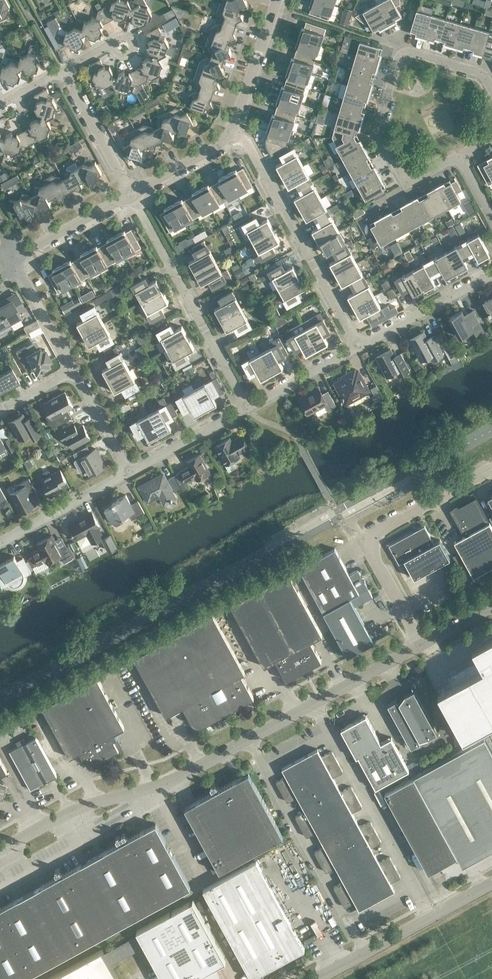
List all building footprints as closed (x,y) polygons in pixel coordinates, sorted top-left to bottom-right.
[(7,18),(9,10),(8,7),(10,5),(7,0),(0,0),(0,21),(7,18)] [(102,8),(109,21),(115,18),(115,19),(116,18),(120,19),(120,20),(126,17),(128,12),(130,13),(130,14),(132,8),(128,0),(126,1),(123,0),(101,0),(105,6),(102,8)] [(220,2),(239,8),(241,4),(244,5),(248,3),(246,0),(221,0),(220,2)] [(325,0),(311,0),(309,6),(312,7),(310,13),(329,19),(329,18),(330,14),(331,14),(331,13),(334,3),(325,0)] [(400,0),(384,0),(377,4),(388,24),(392,21),(396,19),(395,17),(400,14),(401,16),(396,6),(400,4),(400,0)] [(239,8),(220,2),(217,11),(221,18),(224,20),(223,22),(235,26),(237,21),(242,18),(243,19),(243,18),(241,14),(238,13),(239,8)] [(141,5),(140,3),(132,8),(130,14),(131,13),(133,14),(132,19),(135,25),(136,24),(135,24),(136,23),(140,24),(140,25),(140,26),(141,25),(144,31),(167,19),(164,13),(160,16),(152,13),(148,6),(146,7),(141,5)] [(172,4),(171,6),(173,9),(176,14),(178,18),(186,9),(172,4)] [(388,24),(377,4),(370,8),(369,8),(365,11),(365,10),(363,11),(355,16),(365,23),(369,21),(374,31),(375,30),(374,28),(378,26),(380,28),(388,24)] [(109,21),(102,8),(98,10),(96,18),(92,17),(91,19),(86,21),(84,21),(82,29),(85,35),(85,34),(87,33),(89,37),(96,39),(96,38),(96,37),(99,35),(100,36),(101,36),(102,30),(100,26),(103,24),(103,25),(104,25),(103,24),(109,21)] [(173,9),(164,13),(167,19),(176,14),(173,9)] [(418,10),(417,10),(410,31),(411,32),(412,30),(417,31),(416,34),(425,36),(431,15),(423,12),(422,12),(418,11),(418,10)] [(440,17),(431,15),(425,36),(434,39),(435,36),(440,38),(439,40),(440,40),(446,19),(445,18),(445,19),(440,17),(441,17),(440,17)] [(176,16),(163,24),(167,31),(180,24),(176,16)] [(85,35),(82,29),(74,27),(73,29),(68,31),(66,31),(65,35),(57,33),(59,25),(55,18),(47,22),(60,47),(66,44),(67,45),(67,44),(69,43),(71,47),(78,49),(78,48),(78,47),(81,45),(82,46),(84,40),(82,35),(84,34),(85,35)] [(447,19),(446,19),(440,40),(440,38),(446,39),(445,42),(454,45),(460,23),(452,21),(452,20),(451,20),(446,19),(447,19)] [(326,28),(307,21),(305,27),(302,27),(298,37),(320,44),(323,35),(324,34),(325,29),(326,28)] [(235,26),(223,22),(222,24),(219,23),(212,27),(208,36),(227,42),(229,38),(232,39),(237,37),(236,37),(233,32),(235,26)] [(468,25),(460,23),(454,45),(463,47),(464,45),(469,46),(468,48),(468,49),(475,27),(474,27),(469,26),(469,25),(468,25)] [(153,55),(153,56),(167,60),(169,54),(173,55),(175,47),(169,45),(165,37),(160,36),(161,31),(159,27),(146,34),(149,40),(148,41),(149,41),(149,42),(148,45),(147,46),(150,52),(154,53),(154,56),(153,55)] [(475,27),(468,49),(469,49),(469,46),(474,48),(474,51),(483,53),(489,31),(481,29),(480,29),(475,27)] [(489,31),(483,53),(491,56),(491,55),(491,32),(489,31)] [(227,42),(208,36),(205,45),(209,53),(212,54),(211,56),(224,60),(226,55),(231,52),(231,53),(232,52),(229,48),(226,47),(227,42)] [(320,44),(298,37),(295,46),(298,47),(296,52),(315,59),(315,58),(317,53),(317,52),(320,44)] [(382,47),(360,41),(360,42),(359,47),(358,47),(358,48),(356,56),(378,62),(380,53),(378,52),(379,47),(382,48),(382,47)] [(45,56),(38,43),(34,45),(31,44),(28,52),(27,54),(23,56),(21,56),(18,64),(21,70),(22,70),(21,69),(23,68),(26,72),(32,74),(32,73),(32,72),(35,70),(36,71),(37,71),(39,65),(36,60),(39,59),(39,60),(40,60),(39,59),(45,56)] [(315,59),(296,52),(294,58),(292,57),(289,65),(310,73),(313,65),(313,64),(315,59)] [(168,60),(167,60),(153,56),(154,56),(153,59),(148,57),(142,61),(143,61),(144,62),(143,65),(142,66),(141,65),(141,66),(141,67),(136,70),(143,83),(146,81),(148,76),(153,78),(160,74),(162,77),(166,75),(165,73),(167,68),(169,67),(167,63),(168,60)] [(224,60),(211,56),(210,58),(207,57),(200,61),(197,70),(216,77),(217,72),(221,73),(225,71),(224,71),(222,66),(224,60)] [(378,62),(356,56),(354,64),(353,64),(353,65),(352,70),(373,76),(371,76),(372,70),(375,71),(378,62)] [(109,95),(117,91),(113,83),(115,77),(114,77),(111,77),(113,72),(110,66),(109,66),(109,67),(108,67),(105,66),(105,65),(104,65),(100,59),(88,66),(90,70),(94,72),(93,77),(97,85),(99,84),(104,85),(109,95)] [(2,79),(3,80),(3,79),(5,77),(8,82),(14,84),(14,83),(14,82),(17,80),(18,80),(18,81),(19,81),(21,74),(18,70),(21,69),(21,70),(18,64),(10,61),(9,63),(4,66),(2,65),(1,70),(0,69),(0,80),(2,79)] [(310,73),(289,65),(286,74),(288,75),(286,80),(306,87),(306,86),(307,82),(308,81),(307,81),(310,73)] [(143,83),(136,70),(130,73),(129,72),(129,73),(128,73),(125,72),(124,71),(125,71),(124,71),(118,74),(117,78),(115,78),(115,77),(113,83),(117,91),(119,90),(124,91),(125,93),(132,89),(134,92),(135,92),(141,102),(150,98),(142,83),(143,83)] [(216,77),(197,70),(194,79),(197,87),(200,88),(200,90),(212,94),(214,89),(219,86),(219,87),(220,86),(218,82),(214,81),(216,77)] [(373,76),(352,70),(351,71),(352,71),(350,76),(348,85),(369,91),(372,82),(369,81),(371,76),(373,77),(373,76)] [(306,87),(286,80),(285,86),(282,85),(279,94),(300,101),(303,93),(304,92),(305,88),(306,87)] [(369,91),(348,85),(345,93),(345,94),(343,98),(343,99),(365,105),(363,104),(364,99),(367,100),(369,91)] [(41,117),(47,119),(55,115),(54,113),(55,108),(57,107),(53,99),(47,97),(49,93),(47,89),(34,96),(37,102),(36,102),(36,103),(37,103),(37,104),(36,107),(35,107),(38,113),(42,115),(42,117),(41,117)] [(212,94),(200,90),(199,92),(196,91),(188,95),(185,104),(204,111),(206,106),(209,107),(214,105),(213,105),(210,100),(212,94)] [(300,101),(279,94),(276,102),(279,103),(277,109),(296,115),(297,110),(298,110),(298,109),(300,101)] [(365,105),(343,99),(343,100),(342,104),(341,105),(339,113),(361,120),(364,111),(361,110),(362,105),(365,106),(365,105)] [(175,107),(167,112),(176,130),(180,127),(182,131),(187,132),(187,131),(186,131),(188,126),(194,123),(187,111),(185,112),(183,110),(175,107)] [(320,108),(317,115),(325,117),(327,110),(320,108)] [(296,115),(277,109),(275,114),(272,113),(269,122),(291,129),(294,121),(295,116),(296,116),(296,115)] [(176,130),(167,112),(158,117),(156,125),(157,127),(155,129),(162,140),(167,137),(172,139),(172,140),(173,140),(174,135),(172,132),(176,130)] [(361,120),(339,113),(337,122),(336,122),(335,127),(335,128),(332,137),(356,134),(354,133),(356,128),(358,129),(361,120)] [(47,119),(41,117),(41,118),(41,120),(36,119),(30,122),(30,123),(31,122),(31,123),(30,127),(29,127),(29,128),(23,131),(30,144),(34,142),(36,137),(41,139),(49,135),(48,133),(49,128),(51,127),(47,119)] [(291,129),(269,122),(266,131),(269,132),(267,137),(267,138),(266,140),(266,143),(267,146),(268,149),(271,154),(271,155),(272,155),(288,146),(287,146),(286,144),(286,143),(288,138),(291,129)] [(144,125),(135,129),(145,147),(149,145),(151,148),(155,149),(155,148),(156,143),(162,140),(155,129),(153,130),(152,127),(144,125)] [(145,147),(135,129),(127,134),(124,142),(126,145),(123,146),(124,147),(130,157),(130,158),(135,155),(141,156),(141,157),(143,152),(141,149),(145,147)] [(30,144),(23,131),(18,134),(17,133),(17,134),(16,135),(13,134),(12,133),(12,132),(6,135),(5,140),(2,139),(3,138),(2,138),(0,144),(5,152),(6,151),(12,153),(13,154),(21,150),(22,145),(27,146),(30,144)] [(356,135),(356,134),(332,137),(336,145),(337,146),(339,150),(340,151),(344,158),(364,148),(359,139),(357,141),(354,136),(356,135)] [(79,140),(73,144),(76,149),(82,146),(79,140)] [(276,165),(282,176),(303,165),(297,154),(294,148),(282,155),(285,160),(276,165)] [(368,156),(364,148),(344,158),(348,166),(348,167),(351,171),(351,172),(371,161),(369,162),(366,157),(368,156)] [(488,159),(489,161),(485,164),(484,162),(483,162),(484,164),(479,167),(478,165),(488,185),(489,185),(489,184),(491,183),(491,157),(488,159)] [(75,162),(84,180),(88,178),(90,181),(95,182),(95,181),(96,176),(102,173),(95,161),(93,163),(91,160),(85,158),(85,159),(84,163),(78,167),(75,162)] [(371,161),(351,172),(354,177),(358,185),(378,174),(374,166),(371,167),(369,162),(371,161)] [(84,180),(75,162),(75,163),(66,167),(64,175),(66,178),(63,179),(70,191),(75,188),(80,189),(80,190),(81,190),(82,185),(80,182),(84,180)] [(309,176),(303,165),(282,176),(288,187),(297,183),(300,188),(312,181),(309,176)] [(253,186),(243,169),(236,172),(235,170),(226,174),(237,194),(245,190),(246,190),(251,187),(252,187),(253,186)] [(237,194),(226,174),(218,179),(220,181),(215,184),(224,202),(225,201),(229,199),(230,199),(230,198),(237,194)] [(383,182),(378,174),(358,185),(362,192),(363,193),(365,197),(366,199),(385,188),(385,187),(383,188),(380,183),(383,182)] [(17,175),(12,177),(15,183),(20,180),(17,175)] [(52,175),(43,180),(53,197),(57,195),(59,198),(63,200),(64,199),(63,199),(65,193),(70,191),(63,179),(61,180),(60,177),(52,175)] [(462,190),(455,177),(454,178),(456,180),(451,182),(450,180),(449,181),(450,183),(446,185),(444,183),(436,187),(447,207),(454,203),(455,203),(459,200),(460,201),(461,200),(457,193),(461,190),(462,191),(462,190)] [(53,197),(43,180),(45,184),(39,188),(35,186),(34,186),(32,192),(34,195),(32,196),(38,208),(43,205),(49,206),(49,207),(51,203),(49,199),(53,197)] [(315,187),(312,181),(300,188),(303,193),(294,198),(300,209),(321,198),(315,186),(315,187)] [(224,202),(215,184),(209,187),(208,184),(200,189),(211,209),(218,205),(219,205),(219,204),(224,202)] [(447,207),(436,187),(428,192),(429,194),(425,197),(423,195),(434,215),(434,214),(439,212),(440,212),(439,211),(447,207)] [(211,209),(200,189),(192,193),(193,196),(188,198),(198,216),(203,213),(204,213),(203,213),(211,209)] [(33,211),(38,208),(32,196),(30,197),(28,195),(22,193),(21,198),(14,201),(10,200),(10,199),(9,199),(7,205),(12,213),(18,209),(21,215),(25,212),(27,215),(32,217),(32,216),(31,216),(33,211)] [(434,215),(423,195),(424,197),(419,200),(418,197),(410,202),(421,222),(428,218),(429,217),(433,215),(434,215)] [(198,216),(188,198),(183,201),(182,199),(174,203),(185,223),(192,219),(193,219),(197,216),(198,216)] [(327,209),(321,198),(300,209),(306,220),(315,215),(318,221),(330,214),(327,209)] [(470,200),(464,204),(470,214),(476,210),(470,200)] [(421,222),(410,202),(402,206),(403,209),(398,211),(397,209),(408,229),(412,226),(413,226),(421,222)] [(185,223),(174,203),(166,208),(167,210),(160,214),(170,232),(171,231),(170,231),(175,229),(176,228),(185,223)] [(337,204),(329,208),(331,213),(339,208),(337,204)] [(365,212),(362,206),(352,211),(355,217),(365,212)] [(408,229),(397,209),(397,210),(398,211),(393,214),(392,212),(383,216),(394,236),(402,232),(403,232),(407,229),(408,229)] [(332,219),(330,214),(318,221),(320,226),(312,230),(318,241),(339,230),(333,219),(332,219)] [(394,236),(383,216),(375,221),(376,223),(372,226),(371,224),(370,224),(381,244),(382,243),(386,241),(387,240),(394,236)] [(247,230),(253,241),(273,230),(267,219),(259,223),(256,218),(244,224),(247,230)] [(462,223),(456,226),(461,235),(466,232),(462,223)] [(227,226),(222,228),(225,234),(230,231),(227,226)] [(141,247),(131,230),(124,233),(123,231),(115,236),(126,255),(133,251),(133,252),(134,251),(140,248),(141,247)] [(279,241),(273,230),(253,241),(259,252),(254,255),(257,261),(274,251),(271,246),(279,241)] [(345,241),(339,230),(318,241),(324,253),(333,248),(335,253),(347,247),(345,241)] [(467,240),(462,243),(469,255),(474,252),(478,260),(490,254),(479,233),(467,240)] [(126,255),(115,236),(107,240),(108,242),(103,245),(113,263),(113,262),(117,260),(118,260),(126,255)] [(373,237),(368,240),(372,248),(378,245),(373,237)] [(397,242),(390,246),(395,256),(403,252),(397,242)] [(469,255),(462,243),(457,246),(457,245),(446,252),(457,272),(468,266),(463,258),(469,255)] [(113,263),(103,245),(98,248),(97,246),(88,250),(99,270),(107,266),(108,266),(108,265),(112,263),(113,263)] [(189,262),(195,273),(216,261),(210,250),(209,250),(206,245),(194,251),(197,257),(189,262)] [(350,252),(347,247),(335,253),(338,258),(330,263),(336,274),(357,263),(350,252)] [(99,270),(88,250),(80,254),(82,257),(77,259),(86,277),(87,277),(91,274),(91,275),(92,274),(99,270)] [(457,272),(446,252),(435,258),(429,261),(436,273),(441,270),(446,278),(457,272)] [(86,277),(77,259),(72,262),(70,260),(62,264),(73,284),(81,280),(86,277),(86,278),(86,277)] [(221,272),(216,261),(195,273),(201,284),(207,280),(213,291),(227,283),(232,280),(226,269),(221,272)] [(248,261),(243,264),(247,273),(253,270),(248,261)] [(436,273),(429,261),(424,264),(424,263),(413,269),(424,290),(435,284),(431,275),(436,273)] [(363,274),(357,263),(336,274),(342,285),(350,281),(353,286),(365,279),(362,274),(363,274)] [(387,263),(382,265),(385,271),(390,268),(387,263)] [(73,284),(62,264),(54,269),(55,271),(48,275),(58,293),(59,292),(63,290),(64,289),(73,284)] [(272,277),(278,288),(299,277),(293,266),(284,270),(281,264),(269,271),(273,277),(272,277)] [(241,266),(233,270),(238,278),(245,274),(241,266)] [(424,290),(413,269),(402,275),(402,276),(396,279),(403,291),(409,288),(413,296),(424,290)] [(254,272),(249,275),(252,280),(257,278),(254,272)] [(247,276),(241,279),(245,286),(250,283),(247,276)] [(305,288),(299,277),(278,288),(284,299),(285,299),(288,305),(300,298),(297,292),(305,288)] [(136,291),(142,302),(162,291),(156,280),(148,284),(145,278),(133,285),(136,291)] [(368,285),(365,279),(353,286),(356,291),(348,296),(354,307),(374,295),(368,284),(368,285)] [(388,280),(382,284),(385,289),(391,286),(388,280)] [(109,290),(102,294),(105,299),(112,296),(109,290)] [(168,302),(162,291),(142,302),(148,313),(154,324),(166,317),(160,306),(168,302)] [(215,308),(221,319),(241,308),(235,297),(232,291),(220,298),(223,304),(215,308)] [(8,322),(10,326),(22,319),(21,317),(27,313),(16,293),(15,293),(17,296),(7,302),(6,298),(0,302),(0,307),(8,322)] [(380,307),(374,295),(354,307),(360,318),(368,313),(371,319),(383,312),(380,307)] [(397,298),(392,301),(396,309),(401,306),(397,298)] [(77,323),(83,334),(104,323),(97,312),(94,306),(82,313),(85,318),(77,323)] [(0,307),(0,327),(8,322),(0,307)] [(247,319),(241,308),(221,319),(227,331),(235,326),(238,332),(250,325),(247,319)] [(276,310),(269,314),(273,322),(281,317),(276,310)] [(465,316),(462,311),(449,318),(460,337),(472,330),(474,335),(483,330),(473,310),(467,314),(465,316)] [(319,314),(303,323),(317,349),(328,343),(323,334),(329,331),(322,319),(319,314)] [(40,326),(37,320),(23,327),(26,333),(28,332),(40,326)] [(110,334),(104,323),(83,334),(89,345),(97,340),(101,346),(113,340),(109,334),(110,334)] [(317,349),(303,323),(292,329),(295,334),(289,338),(295,349),(301,346),(306,355),(317,349)] [(161,338),(167,349),(188,337),(182,326),(173,331),(170,325),(158,332),(161,337),(161,338)] [(43,331),(40,326),(28,332),(31,337),(43,331)] [(423,332),(409,339),(421,361),(430,356),(432,360),(443,354),(443,353),(446,352),(441,344),(439,345),(434,336),(427,339),(423,332)] [(194,348),(188,337),(167,349),(173,360),(177,365),(189,359),(185,353),(194,348)] [(272,347),(260,353),(272,373),(283,367),(278,359),(289,353),(280,337),(269,342),(272,347)] [(450,359),(457,355),(448,340),(441,343),(441,344),(446,352),(450,359)] [(30,353),(29,352),(26,346),(16,352),(26,371),(30,368),(35,370),(36,373),(37,373),(37,372),(41,370),(41,371),(42,370),(41,369),(49,365),(47,362),(51,360),(45,349),(41,351),(40,347),(30,353)] [(461,349),(455,352),(459,359),(465,356),(461,349)] [(395,357),(391,350),(377,357),(387,377),(396,372),(398,376),(410,370),(401,354),(395,357)] [(102,370),(109,381),(129,370),(123,358),(123,359),(120,353),(108,359),(111,365),(102,370)] [(272,373),(260,353),(249,359),(238,365),(245,377),(256,371),(261,379),(272,373)] [(145,354),(139,357),(142,363),(148,359),(145,354)] [(19,381),(16,376),(22,373),(13,357),(7,361),(11,368),(0,374),(0,392),(19,381)] [(355,369),(348,373),(347,373),(347,374),(347,375),(348,376),(334,383),(345,402),(358,394),(359,397),(369,391),(358,370),(356,371),(355,369)] [(135,381),(129,370),(109,381),(115,392),(123,387),(126,393),(138,386),(135,381)] [(205,383),(194,389),(205,410),(217,404),(212,395),(218,392),(211,380),(205,383)] [(375,402),(383,397),(377,385),(371,388),(374,395),(372,396),(375,402)] [(205,410),(194,389),(183,395),(177,398),(184,410),(190,407),(194,416),(205,410)] [(324,405),(325,406),(327,410),(336,405),(329,393),(323,397),(319,389),(313,392),(313,393),(309,396),(308,395),(299,400),(307,414),(324,405)] [(64,422),(59,414),(73,407),(65,392),(44,404),(49,414),(46,416),(53,428),(64,422)] [(160,408),(149,414),(160,435),(171,429),(166,420),(172,417),(165,405),(160,408)] [(32,433),(35,438),(41,434),(31,416),(25,419),(22,414),(9,421),(19,440),(32,433)] [(160,435),(149,414),(137,420),(138,420),(132,423),(138,435),(144,432),(149,441),(160,435)] [(344,418),(338,421),(341,426),(347,423),(344,418)] [(77,428),(73,422),(58,431),(64,441),(68,439),(72,448),(90,438),(83,425),(77,428)] [(50,430),(44,433),(47,439),(53,436),(50,430)] [(231,441),(229,438),(215,446),(226,465),(240,457),(238,453),(249,447),(242,435),(231,441)] [(9,437),(4,440),(10,451),(15,448),(9,437)] [(81,471),(86,468),(90,475),(104,467),(98,457),(100,456),(96,449),(90,451),(87,446),(73,453),(76,459),(75,460),(74,461),(79,471),(81,471)] [(56,452),(54,452),(55,455),(59,460),(59,461),(60,460),(65,457),(63,453),(60,452),(57,454),(56,452)] [(186,461),(189,466),(179,472),(185,482),(195,477),(197,480),(200,478),(201,481),(208,477),(207,474),(210,473),(200,454),(186,461)] [(30,460),(25,463),(28,468),(33,465),(30,460)] [(50,494),(51,496),(63,490),(61,485),(60,485),(61,483),(66,480),(60,470),(51,475),(49,471),(47,470),(43,473),(42,475),(44,478),(42,480),(46,487),(44,488),(48,495),(50,494)] [(171,489),(163,474),(156,478),(157,479),(153,481),(153,480),(140,487),(147,502),(160,495),(165,504),(170,501),(172,500),(171,500),(175,498),(170,489),(171,489)] [(181,487),(175,475),(168,479),(175,491),(181,487)] [(38,494),(29,478),(16,486),(18,489),(10,494),(20,513),(36,504),(32,497),(38,494)] [(131,504),(126,495),(112,502),(114,504),(104,509),(112,522),(113,522),(114,524),(117,525),(122,522),(123,519),(122,517),(128,514),(132,519),(144,512),(138,501),(131,504)] [(476,497),(451,511),(464,536),(454,541),(473,576),(491,566),(491,527),(476,497)] [(80,520),(68,526),(75,539),(87,533),(92,543),(103,537),(98,527),(99,526),(92,513),(84,517),(84,518),(80,520)] [(424,526),(389,545),(399,563),(405,560),(414,578),(450,558),(440,540),(434,543),(424,526)] [(66,545),(60,549),(59,549),(51,535),(36,543),(40,549),(31,553),(33,556),(36,561),(37,565),(46,560),(47,563),(61,556),(64,563),(73,558),(66,545)] [(109,551),(116,547),(110,535),(103,539),(109,551)] [(349,575),(335,548),(299,568),(323,612),(350,598),(355,606),(373,597),(364,582),(365,581),(365,580),(362,582),(360,578),(363,577),(362,576),(361,576),(358,570),(349,575)] [(9,585),(11,586),(14,586),(16,586),(19,585),(21,583),(22,581),(23,579),(24,576),(24,577),(24,576),(31,572),(24,560),(23,558),(17,561),(14,556),(0,563),(0,584),(2,588),(3,588),(2,586),(7,583),(8,584),(9,585)] [(322,635),(288,573),(257,589),(302,671),(321,661),(311,641),(322,635)] [(302,671),(257,589),(230,604),(264,667),(276,660),(286,680),(302,671)] [(350,598),(323,612),(347,656),(374,642),(355,606),(350,598)] [(245,673),(213,614),(134,657),(166,716),(183,707),(191,721),(192,722),(192,723),(193,723),(194,724),(195,725),(196,725),(197,726),(199,726),(200,726),(201,726),(202,726),(204,725),(218,717),(218,716),(225,713),(225,714),(254,698),(241,675),(245,673)] [(438,691),(463,738),(491,722),(491,635),(472,646),(483,666),(438,691)] [(124,728),(97,677),(71,691),(106,756),(119,750),(116,744),(120,742),(115,733),(124,728)] [(106,756),(71,691),(42,707),(70,757),(80,752),(85,761),(88,759),(91,765),(106,756)] [(411,748),(437,733),(414,691),(388,705),(411,748)] [(341,729),(356,756),(356,757),(359,756),(362,763),(376,788),(409,769),(406,765),(391,737),(379,744),(377,741),(379,740),(366,716),(368,715),(368,714),(357,720),(358,722),(355,724),(354,722),(341,729)] [(30,790),(57,775),(36,737),(9,751),(30,790)] [(484,738),(384,792),(428,872),(457,857),(462,866),(491,850),(491,752),(484,738)] [(318,749),(300,759),(282,768),(286,776),(276,781),(287,802),(297,797),(305,811),(295,816),(306,837),(316,832),(324,846),(314,851),(325,873),(336,867),(343,881),(333,887),(345,908),(355,902),(359,909),(377,900),(395,890),(391,882),(401,877),(389,856),(379,861),(371,847),(382,842),(370,821),(360,826),(352,812),(362,807),(351,786),(341,791),(337,784),(333,777),(343,772),(332,751),(322,756),(318,749)] [(283,836),(248,773),(237,779),(236,779),(219,789),(215,782),(210,785),(214,791),(196,801),(185,808),(219,871),(283,836)] [(121,834),(116,837),(119,843),(63,874),(60,868),(55,870),(58,877),(0,908),(0,978),(22,978),(190,887),(156,824),(144,830),(129,838),(125,832),(121,834)] [(305,949),(256,860),(203,889),(251,978),(305,949)] [(139,935),(104,953),(110,964),(145,945),(163,978),(225,978),(217,965),(226,960),(193,900),(136,930),(139,935)] [(110,964),(104,953),(102,949),(47,978),(118,978),(110,964)]
